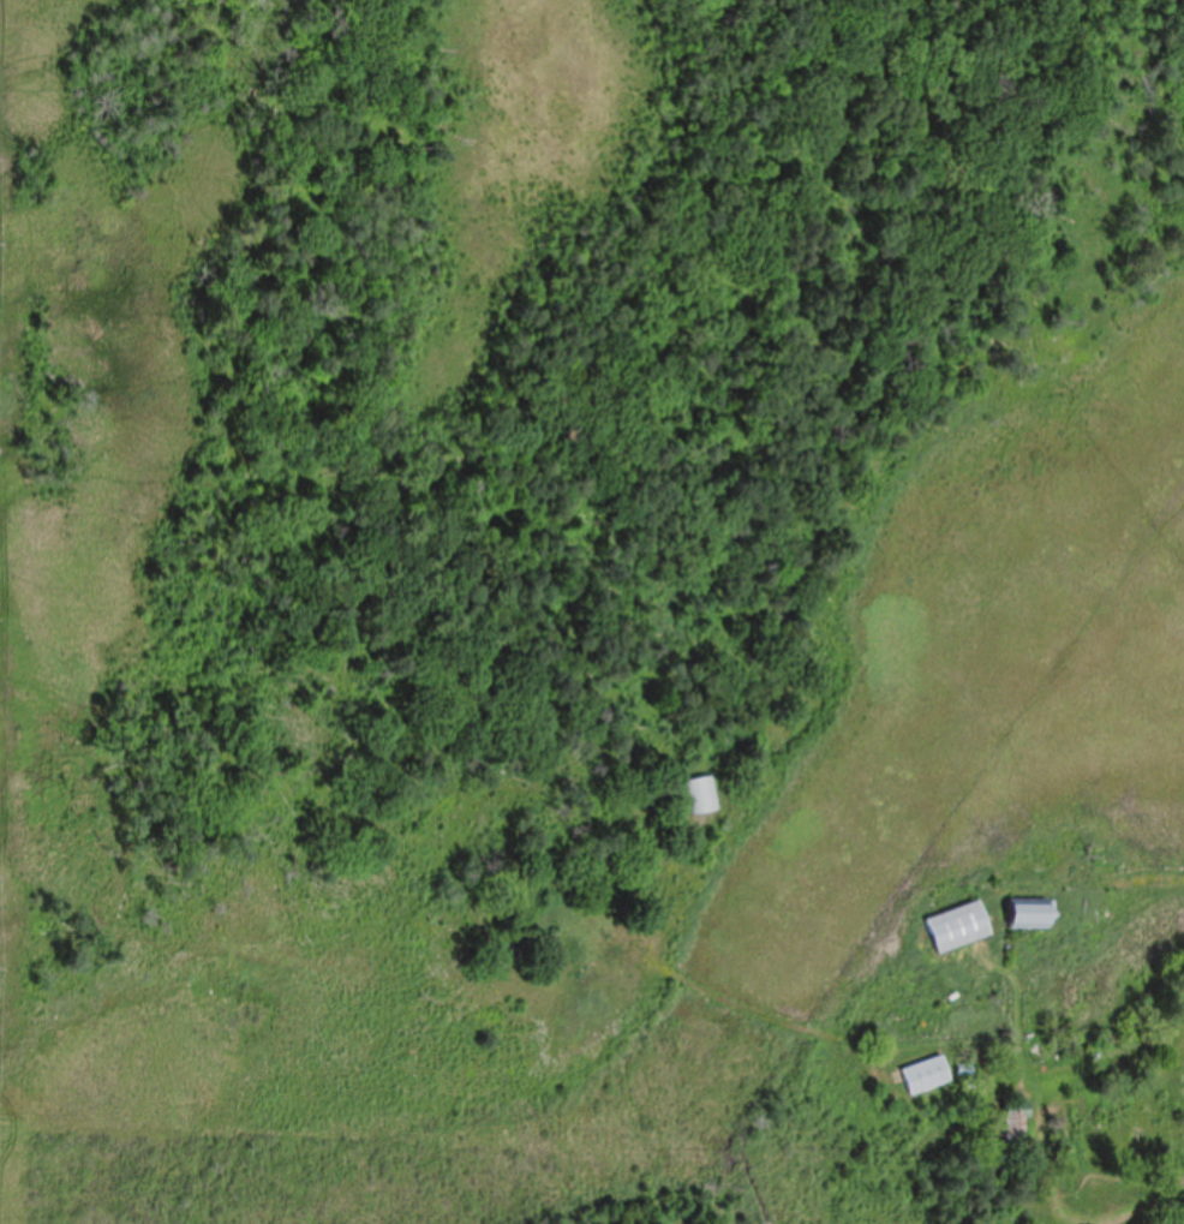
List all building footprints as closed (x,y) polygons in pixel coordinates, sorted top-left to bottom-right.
[(683,783),(690,817),(720,811),(714,777),(683,783)] [(1012,901),(1012,929),(1055,929),(1055,901),(1012,901)] [(928,918),(939,953),(993,937),(983,902),(928,918)] [(903,1070),(911,1096),(953,1083),(945,1057),(903,1070)] [(1029,1103),(1005,1103),(1005,1140),(1029,1140),(1029,1103)]
